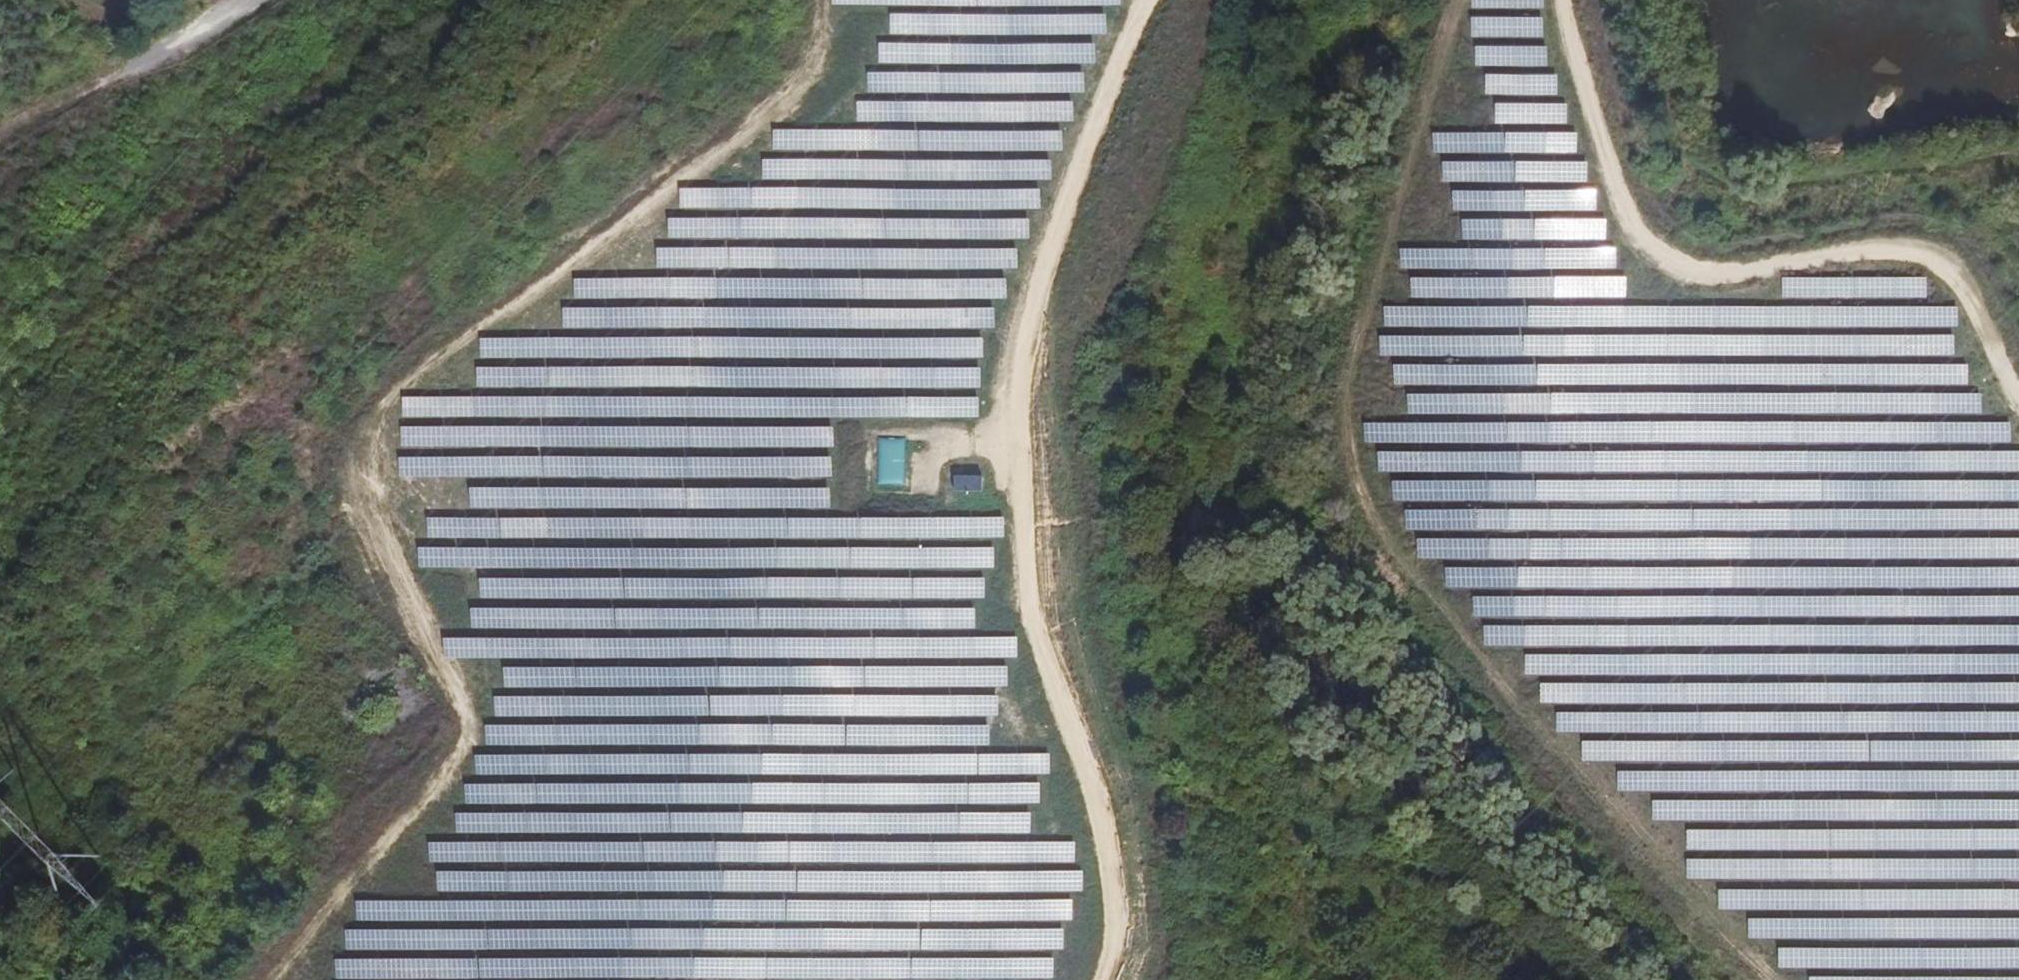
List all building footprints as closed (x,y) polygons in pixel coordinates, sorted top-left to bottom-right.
[(988,478),(957,477),(956,493),(987,494),(988,478)]
